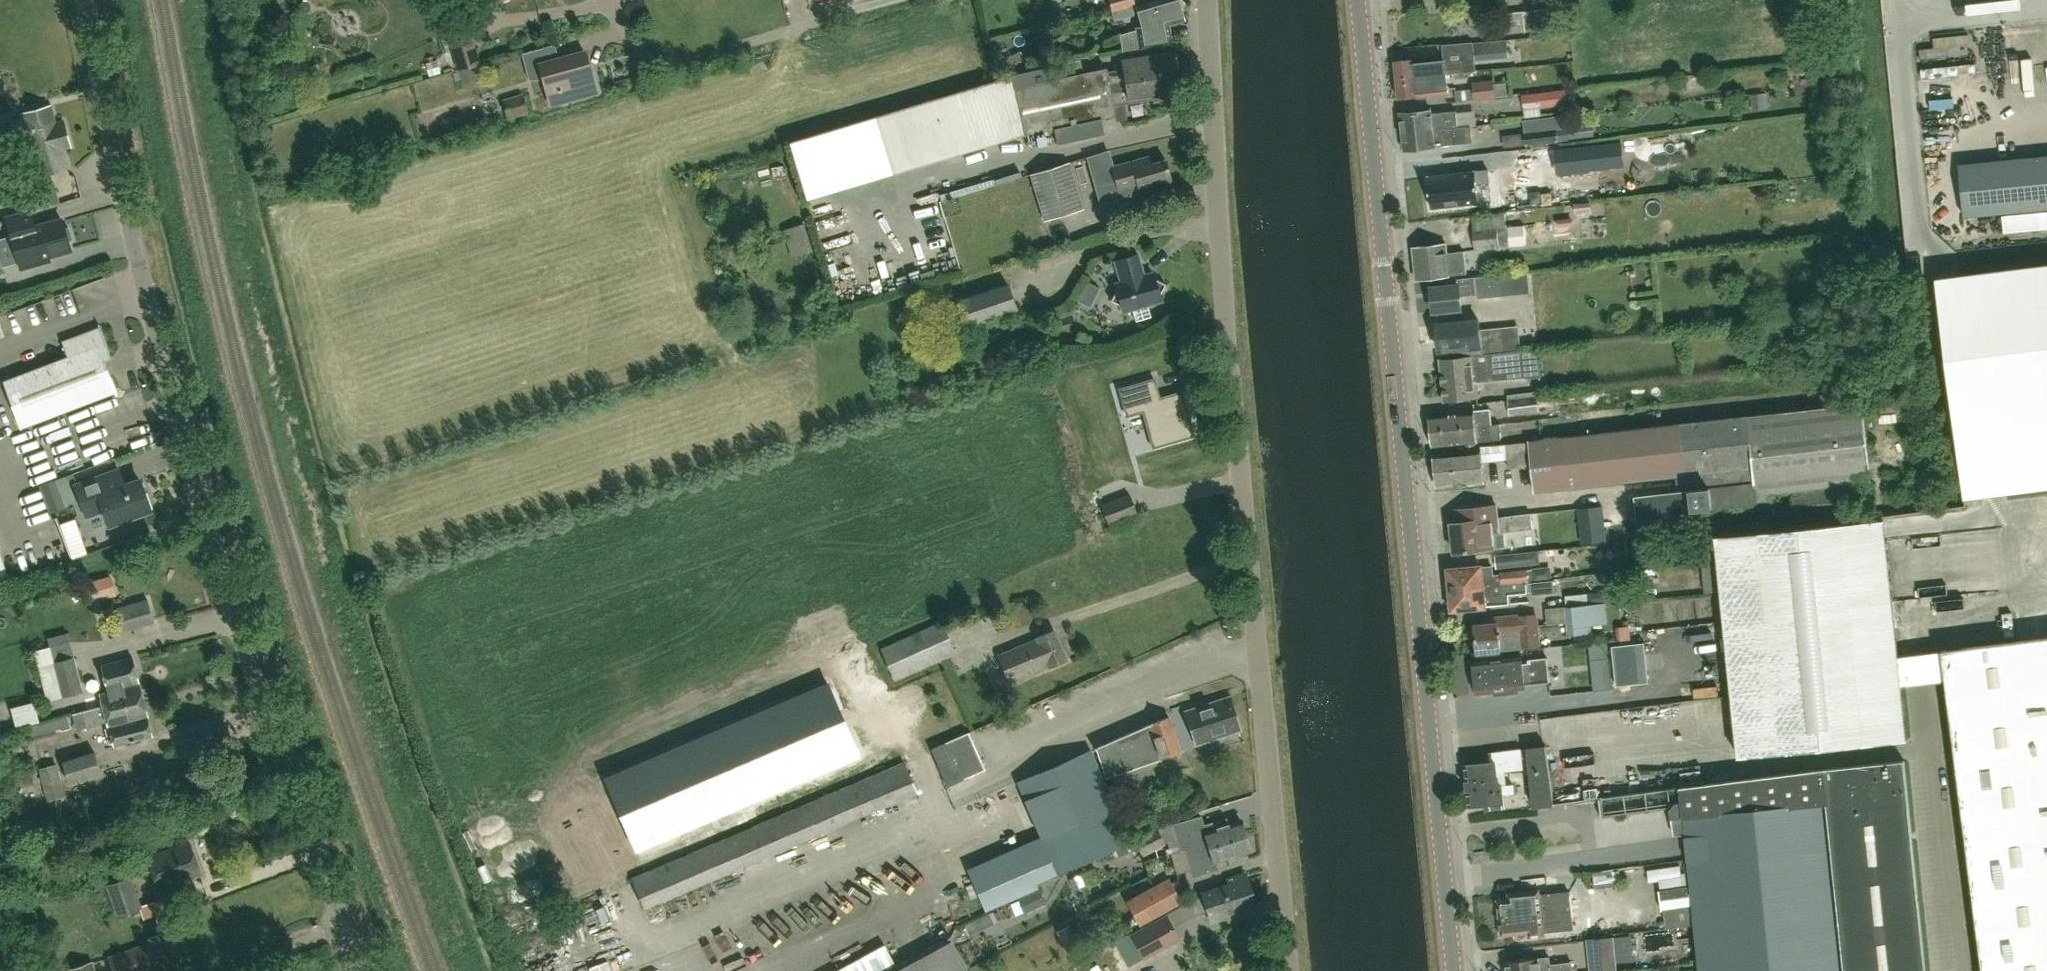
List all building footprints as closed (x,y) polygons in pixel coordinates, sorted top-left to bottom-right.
[(1134,5),(1133,0),(1108,0),(1111,12),(1134,5)] [(1121,36),(1124,51),(1169,44),(1166,25),(1183,20),(1179,8),(1182,5),(1180,0),(1160,0),(1137,7),(1143,29),(1121,36)] [(1501,33),(1526,31),(1525,23),(1549,21),(1549,17),(1557,16),(1556,7),(1529,10),(1529,13),(1524,14),(1524,11),(1499,13),(1501,33)] [(457,70),(481,63),(469,27),(446,34),(457,70)] [(1518,40),(1518,55),(1538,55),(1538,40),(1518,40)] [(530,79),(543,79),(547,92),(559,88),(562,101),(588,94),(585,84),(593,82),(585,51),(558,59),(554,45),(523,53),(530,79)] [(1122,62),(1125,82),(1176,74),(1172,54),(1122,62)] [(1405,99),(1458,96),(1457,74),(1475,73),(1475,60),(1455,62),(1455,55),(1403,58),(1405,99)] [(1125,82),(1125,83),(1109,85),(1106,68),(1015,86),(1012,75),(789,141),(806,199),(1026,134),(1054,128),(1057,143),(1105,133),(1101,118),(1115,115),(1113,105),(1179,94),(1176,74),(1125,82)] [(1472,83),(1474,100),(1495,97),(1493,81),(1472,83)] [(1565,90),(1522,95),(1524,109),(1567,104),(1565,90)] [(508,118),(528,112),(522,93),(502,99),(508,118)] [(30,142),(34,155),(39,176),(68,168),(66,159),(63,148),(71,146),(67,132),(64,121),(56,123),(51,105),(22,113),(23,117),(11,120),(13,131),(17,145),(30,142)] [(1456,110),(1431,113),(1431,110),(1400,114),(1402,132),(1458,127),(1456,110)] [(1404,150),(1424,147),(1455,144),(1455,142),(1471,141),(1470,125),(1458,127),(1402,132),(1404,150)] [(1594,136),(1593,125),(1525,132),(1526,145),(1569,141),(1569,139),(1594,136)] [(13,144),(13,129),(0,129),(0,144),(13,144)] [(1545,170),(1524,171),(1526,211),(1570,208),(1567,154),(1544,155),(1545,170)] [(2046,208),(2046,155),(1959,164),(1964,216),(2046,208)] [(1112,167),(1118,190),(1137,184),(1139,191),(1172,182),(1166,159),(1151,163),(1149,156),(1112,167)] [(1083,208),(1068,162),(1030,174),(1045,220),(1083,208)] [(1428,175),(1432,208),(1479,202),(1477,183),(1490,182),(1488,168),(1428,175)] [(953,191),(952,214),(981,214),(981,191),(953,191)] [(1483,211),(1508,205),(1506,196),(1481,201),(1483,211)] [(7,219),(21,267),(40,262),(38,258),(70,249),(68,240),(72,239),(68,228),(65,229),(62,220),(35,228),(30,213),(7,219)] [(1472,216),(1473,229),(1475,250),(1509,247),(1506,213),(1472,216)] [(810,222),(792,230),(804,259),(822,251),(810,222)] [(1546,225),(1531,226),(1532,247),(1547,246),(1546,225)] [(1448,274),(1465,272),(1463,251),(1446,253),(1445,243),(1413,247),(1417,279),(1448,276),(1448,274)] [(1151,317),(1147,304),(1161,300),(1160,294),(1166,283),(1154,277),(1153,272),(1144,274),(1138,253),(1115,260),(1121,281),(1115,283),(1117,289),(1111,300),(1122,306),(1124,311),(1132,309),(1135,321),(1151,317)] [(1936,278),(1964,499),(2046,487),(2046,263),(1936,278)] [(1446,280),(1447,286),(1431,287),(1434,311),(1461,309),(1460,296),(1476,294),(1477,298),(1502,295),(1500,274),(1446,280)] [(961,298),(965,308),(956,311),(945,315),(952,334),(970,328),(970,325),(1016,310),(1007,283),(961,298)] [(1010,327),(1006,315),(971,327),(975,339),(1010,327)] [(1437,324),(1439,350),(1455,348),(1455,355),(1505,350),(1503,326),(1480,329),(1479,320),(1437,324)] [(64,341),(69,356),(3,381),(21,428),(116,391),(103,357),(110,355),(101,327),(64,341)] [(1478,382),(1525,376),(1522,350),(1440,360),(1445,400),(1479,396),(1478,382)] [(1144,404),(1149,441),(1207,434),(1201,388),(1162,393),(1159,374),(1124,378),(1128,406),(1144,404)] [(1793,506),(1857,500),(1855,484),(1871,483),(1862,403),(1840,406),(1838,391),(1819,393),(1821,408),(1529,441),(1505,444),(1509,467),(1532,465),(1535,492),(1753,467),(1755,483),(1636,497),(1639,524),(1695,518),(1694,509),(1774,500),(1772,494),(1791,492),(1793,506)] [(1537,395),(1508,399),(1509,413),(1529,410),(1539,409),(1537,395)] [(1490,408),(1474,410),(1430,415),(1434,446),(1502,438),(1500,422),(1492,423),(1490,408)] [(1436,487),(1484,482),(1481,449),(1433,454),(1436,487)] [(110,524),(151,509),(140,479),(125,485),(119,470),(98,478),(77,485),(87,515),(104,509),(110,524)] [(40,486),(50,513),(66,507),(56,480),(40,486)] [(1138,514),(1130,493),(1101,504),(1109,525),(1138,514)] [(1451,523),(1455,552),(1505,547),(1504,532),(1533,529),(1532,514),(1498,518),(1496,505),(1463,509),(1455,510),(1456,522),(1451,523)] [(81,560),(97,555),(85,518),(70,523),(81,560)] [(1738,755),(1905,738),(1885,520),(1717,537),(1738,755)] [(1540,564),(1539,551),(1495,557),(1497,569),(1540,564)] [(1450,589),(1509,583),(1522,582),(1528,581),(1527,569),(1501,572),(1501,574),(1494,575),(1493,564),(1448,569),(1450,589)] [(1530,581),(1531,592),(1554,590),(1553,579),(1530,581)] [(1522,582),(1509,583),(1450,589),(1452,610),(1509,604),(1508,595),(1530,593),(1528,581),(1522,582)] [(148,599),(117,608),(123,629),(154,621),(148,599)] [(1565,607),(1565,609),(1568,635),(1592,633),(1591,625),(1608,623),(1606,603),(1565,607)] [(1478,652),(1539,647),(1536,614),(1489,618),(1489,624),(1475,625),(1478,652)] [(895,680),(956,653),(941,621),(881,648),(895,680)] [(1049,667),(1066,660),(1053,630),(1037,637),(1038,639),(998,656),(1009,681),(1048,664),(1049,667)] [(1942,650),(1983,970),(2046,970),(2046,637),(1942,650)] [(1644,642),(1612,646),(1616,686),(1649,683),(1644,642)] [(1477,690),(1477,693),(1506,690),(1506,694),(1519,692),(1518,689),(1526,688),(1525,684),(1550,682),(1547,657),(1523,660),(1522,654),(1474,659),(1476,683),(1472,685),(1472,689),(1477,690)] [(62,696),(83,692),(74,656),(53,662),(62,696)] [(84,698),(87,709),(103,705),(103,703),(112,701),(113,706),(137,700),(138,704),(145,702),(140,683),(133,657),(102,665),(108,691),(100,694),(84,698)] [(274,673),(272,673),(267,675),(270,683),(277,680),(274,673)] [(603,777),(635,852),(860,756),(828,681),(603,777)] [(148,716),(145,702),(138,704),(137,700),(113,706),(112,701),(103,703),(103,705),(87,709),(87,710),(72,714),(76,730),(93,726),(91,720),(106,717),(108,726),(109,726),(110,729),(105,730),(109,744),(113,742),(114,745),(152,736),(147,716),(148,716)] [(1197,724),(1205,749),(1253,734),(1244,709),(1197,724)] [(57,738),(55,731),(70,727),(68,716),(30,727),(34,744),(57,738)] [(1167,778),(1161,759),(1180,752),(1168,717),(1149,724),(1096,747),(1107,778),(1113,776),(1119,794),(1146,784),(1146,785),(1167,778)] [(948,784),(962,777),(983,768),(966,732),(932,748),(948,784)] [(1533,807),(1554,805),(1546,745),(1526,747),(1533,807)] [(1471,810),(1488,808),(1488,813),(1506,811),(1504,794),(1515,792),(1514,784),(1502,786),(1499,781),(1497,770),(1523,768),(1521,748),(1492,751),(1493,762),(1466,764),(1471,810)] [(1035,882),(1056,873),(1130,841),(1089,749),(1016,781),(1047,851),(973,883),(984,910),(1038,887),(1035,882)] [(69,784),(102,773),(95,751),(62,761),(69,784)] [(1903,758),(1823,767),(1680,785),(1682,804),(1676,805),(1673,808),(1675,831),(1687,830),(1701,970),(1926,970),(1903,758)] [(644,908),(917,792),(904,762),(631,878),(644,908)] [(48,801),(65,796),(57,763),(39,768),(48,801)] [(1165,844),(1161,836),(1174,833),(1198,826),(1194,814),(1170,820),(1171,821),(1157,827),(1156,827),(1134,838),(1143,855),(1165,844)] [(1570,835),(1570,814),(1547,814),(1547,835),(1570,835)] [(1193,854),(1246,837),(1241,820),(1222,826),(1220,820),(1203,825),(1204,831),(1201,832),(1201,830),(1178,837),(1182,850),(1186,849),(1187,853),(1192,851),(1193,854)] [(1243,855),(1251,852),(1246,837),(1193,854),(1199,874),(1217,868),(1215,863),(1228,859),(1230,865),(1245,860),(1243,855)] [(158,886),(199,871),(189,843),(147,857),(158,886)] [(1195,915),(1209,910),(1213,923),(1240,913),(1238,909),(1255,903),(1244,872),(1227,878),(1230,885),(1203,894),(1204,896),(1190,900),(1195,915)] [(129,877),(106,885),(118,915),(140,907),(129,877)] [(1139,925),(1182,902),(1168,877),(1125,900),(1139,925)] [(1499,916),(1542,911),(1555,910),(1555,911),(1571,909),(1569,891),(1554,893),(1554,891),(1540,892),(1540,888),(1508,892),(1509,898),(1497,899),(1499,916)] [(1571,909),(1555,911),(1555,910),(1542,911),(1499,916),(1501,935),(1529,932),(1530,937),(1545,935),(1545,931),(1558,930),(1558,929),(1573,927),(1571,909)] [(1146,957),(1152,954),(1170,944),(1180,940),(1168,916),(1151,924),(1133,932),(1141,948),(1146,957)] [(1068,953),(1079,947),(1068,925),(1056,931),(1068,953)] [(152,942),(109,957),(114,970),(150,970),(161,967),(162,970),(168,970),(180,967),(168,931),(150,937),(152,942)] [(1661,933),(1651,934),(1652,950),(1663,949),(1661,933)] [(1615,953),(1628,952),(1626,936),(1614,937),(1614,936),(1586,939),(1589,970),(1617,970),(1615,953)] [(950,938),(890,970),(968,970),(950,938)] [(1571,962),(1550,965),(1549,957),(1538,959),(1538,958),(1507,961),(1508,966),(1505,966),(1506,970),(1572,970),(1571,962)] [(93,961),(66,970),(96,970),(93,961)]
